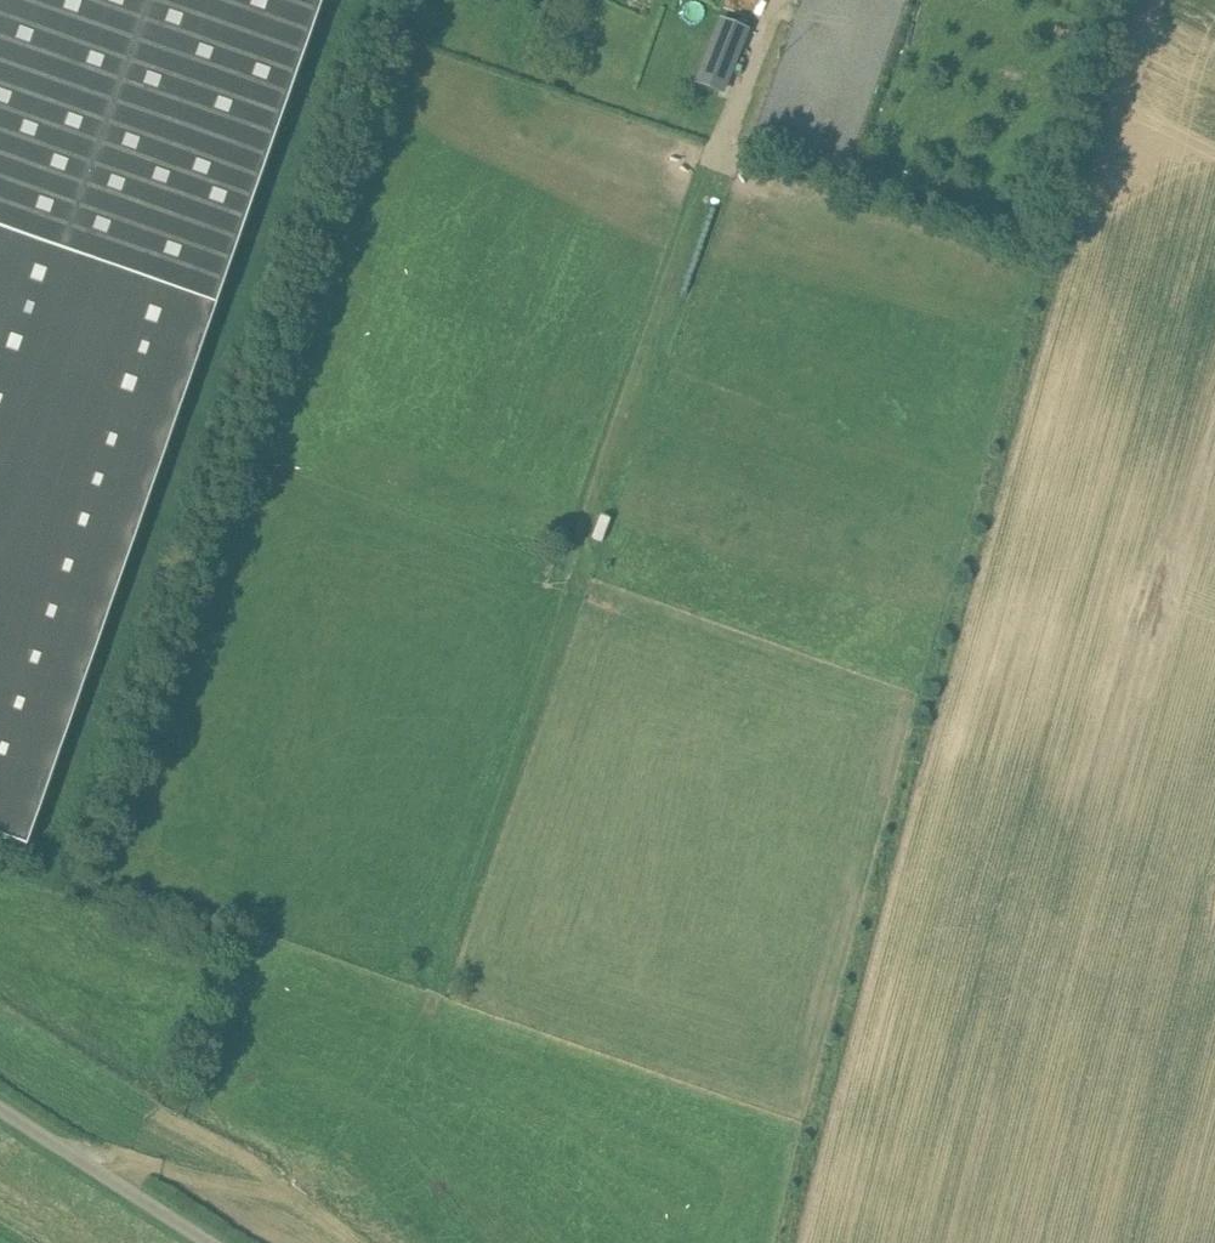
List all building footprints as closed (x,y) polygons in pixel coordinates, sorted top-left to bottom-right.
[(27,847),(322,0),(0,0),(0,838),(27,847)]
